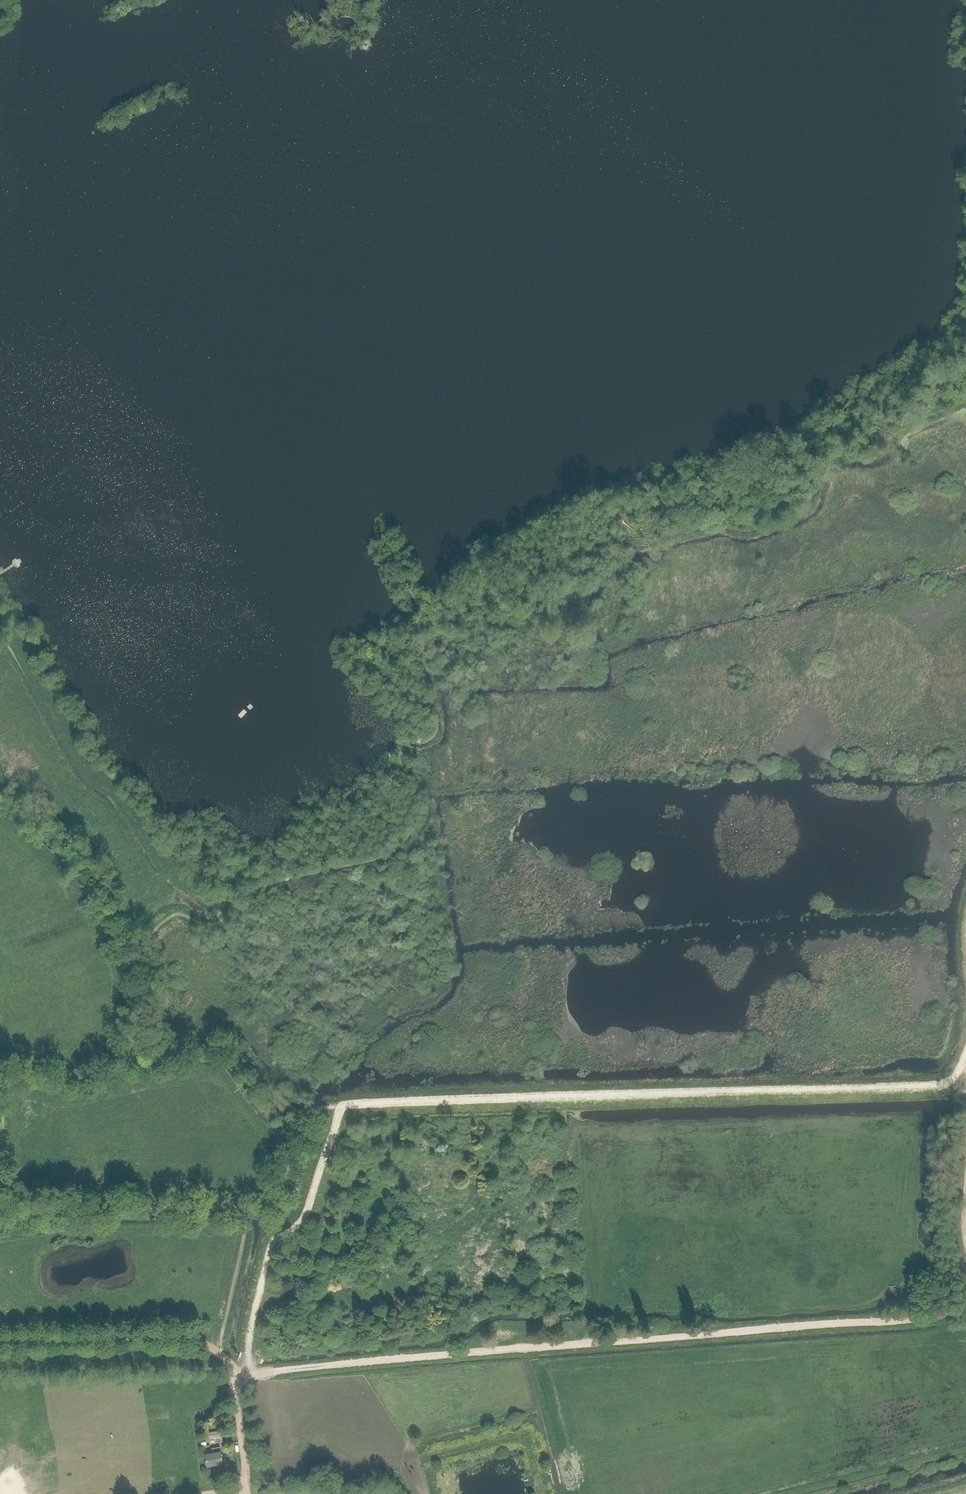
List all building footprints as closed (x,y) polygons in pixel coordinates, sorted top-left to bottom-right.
[(220,1431),(209,1432),(210,1438),(214,1438),(214,1443),(222,1442),(222,1437),(220,1437),(220,1431)] [(207,1466),(223,1463),(221,1452),(220,1447),(212,1448),(213,1453),(205,1454),(207,1466)]
